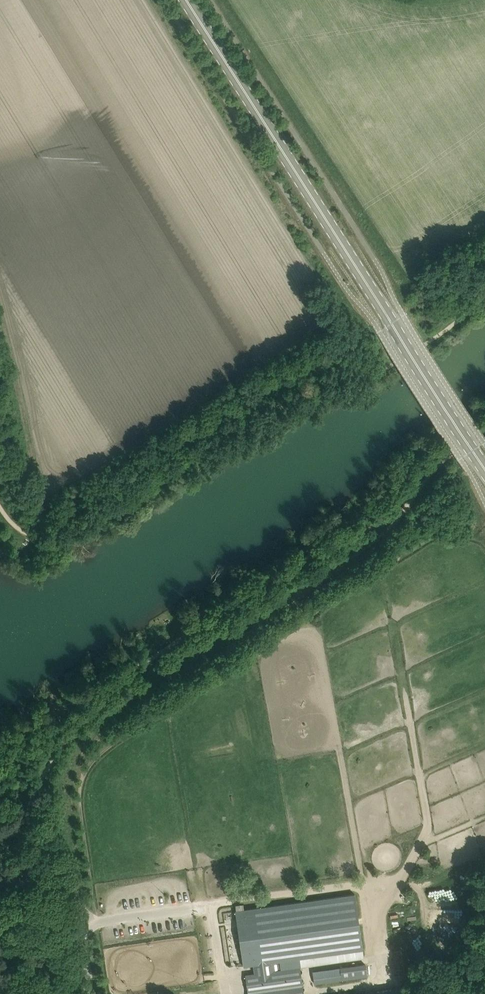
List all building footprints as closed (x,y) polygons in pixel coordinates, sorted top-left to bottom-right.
[(290,864),(269,866),(269,876),(291,874),(290,864)] [(254,964),(255,973),(245,974),(248,993),(304,993),(300,967),(364,958),(355,893),(236,911),(244,966),(254,964)] [(367,976),(365,963),(313,971),(315,984),(367,976)]
